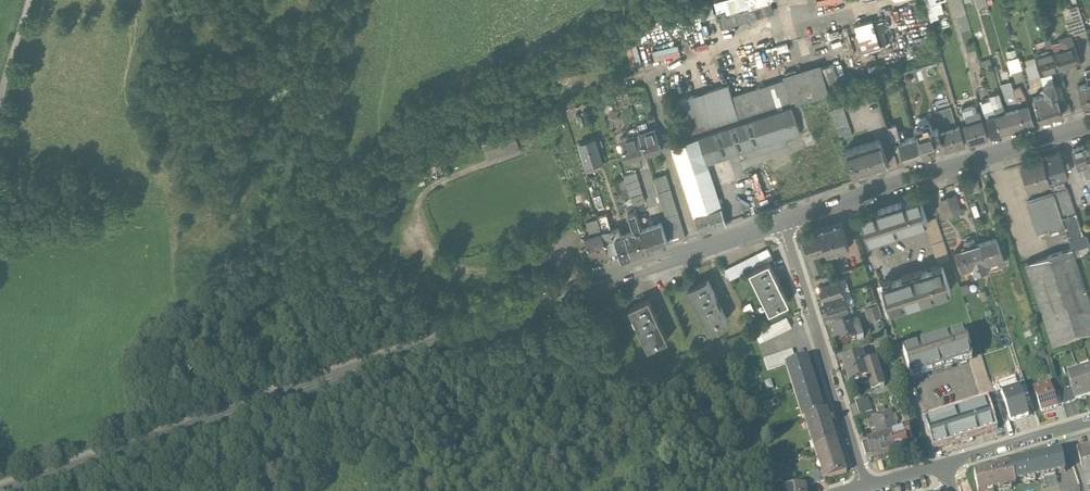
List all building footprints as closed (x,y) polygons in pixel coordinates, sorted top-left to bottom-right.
[(716,8),(722,28),(775,13),(771,0),(745,0),(716,8)] [(973,40),(982,38),(971,0),(961,0),(973,40)] [(978,9),(988,6),(986,0),(975,0),(978,9)] [(1078,5),(1069,8),(1071,16),(1072,15),(1073,17),(1067,19),(1071,34),(1085,29),(1078,5)] [(855,22),(859,50),(879,47),(874,19),(855,22)] [(699,23),(693,26),(701,48),(708,46),(699,23)] [(1071,34),(1060,37),(1063,47),(1053,49),(1059,69),(1080,62),(1071,34)] [(1032,46),(1035,55),(1053,49),(1050,40),(1032,46)] [(1014,48),(1004,52),(1011,71),(1021,67),(1014,48)] [(1053,49),(1035,55),(1036,59),(1041,74),(1059,69),(1053,49)] [(989,58),(979,61),(982,71),(992,68),(989,58)] [(1036,59),(1022,63),(1027,78),(1041,74),(1036,59)] [(841,64),(834,66),(834,64),(821,68),(828,89),(846,83),(841,64)] [(821,68),(798,75),(797,69),(783,74),(785,80),(784,80),(792,105),(829,92),(828,89),(821,68)] [(784,80),(731,97),(739,122),(792,105),(784,80)] [(1053,83),(1043,86),(1045,95),(1033,98),(1040,122),(1063,115),(1056,92),(1053,83)] [(1078,86),(1085,109),(1089,107),(1089,83),(1088,83),(1078,86)] [(1011,84),(1001,87),(1009,111),(1019,108),(1013,91),(1013,90),(1011,84)] [(727,85),(673,103),(686,140),(739,122),(731,97),(727,85)] [(1025,106),(1020,88),(1013,90),(1013,91),(1019,108),(1025,106)] [(999,94),(990,97),(990,98),(993,108),(1003,105),(999,94)] [(990,98),(981,101),(983,110),(990,108),(990,109),(993,108),(990,98)] [(844,104),(831,108),(837,125),(841,137),(853,133),(844,104)] [(686,140),(672,144),(695,216),(720,207),(707,162),(800,131),(792,105),(739,122),(686,140)] [(988,137),(983,120),(982,120),(980,112),(976,114),(973,105),(968,107),(978,140),(988,137)] [(1006,112),(1005,112),(1003,105),(993,108),(1001,133),(1012,130),(1006,112)] [(1025,106),(1019,108),(1024,126),(1033,123),(1028,105),(1025,106)] [(978,140),(968,107),(963,108),(966,117),(961,118),(963,125),(963,126),(968,143),(978,140)] [(993,108),(990,109),(990,108),(983,110),(991,136),(1001,133),(993,108)] [(1024,126),(1019,108),(1009,111),(1006,112),(1012,130),(1024,126)] [(939,128),(940,133),(949,131),(956,129),(950,109),(934,114),(939,128)] [(930,123),(914,128),(917,137),(923,157),(935,154),(931,142),(942,139),(940,133),(939,128),(933,130),(930,123)] [(841,137),(837,125),(814,132),(818,145),(841,137)] [(896,125),(887,128),(891,141),(900,139),(898,133),(896,125)] [(655,128),(640,133),(646,153),(661,148),(659,141),(662,140),(659,131),(656,132),(655,128)] [(949,131),(955,150),(964,147),(959,128),(956,129),(949,131)] [(942,139),(946,153),(955,150),(949,131),(940,133),(942,139)] [(917,137),(905,141),(902,132),(898,133),(900,139),(901,142),(899,143),(905,163),(923,157),(917,137)] [(640,133),(620,140),(626,159),(646,153),(640,133)] [(595,138),(581,143),(585,158),(583,158),(586,168),(603,163),(595,138)] [(882,140),(846,151),(854,176),(890,165),(882,140)] [(1072,150),(1077,166),(1083,165),(1086,176),(1089,175),(1089,164),(1084,146),(1072,150)] [(1058,153),(1043,158),(1051,182),(1066,177),(1058,153)] [(1043,158),(1021,165),(1029,189),(1051,182),(1043,158)] [(636,173),(624,176),(628,188),(631,197),(632,196),(632,197),(643,193),(636,173)] [(686,237),(666,173),(653,177),(673,241),(686,237)] [(978,180),(972,182),(975,193),(981,191),(978,180)] [(628,188),(621,191),(626,209),(634,207),(631,197),(628,188)] [(1067,189),(1054,193),(1054,194),(1059,210),(1072,206),(1073,206),(1067,189)] [(643,193),(632,197),(632,196),(631,197),(633,205),(643,203),(643,202),(646,201),(643,193)] [(1054,194),(1027,203),(1037,234),(1064,225),(1059,210),(1054,194)] [(954,196),(948,198),(953,215),(960,212),(954,196)] [(919,197),(891,206),(899,232),(923,224),(928,222),(919,197)] [(948,198),(940,201),(946,217),(953,215),(948,198)] [(662,222),(650,225),(643,203),(633,205),(634,207),(635,211),(647,250),(669,244),(662,222)] [(891,206),(861,215),(870,241),(899,232),(891,206)] [(1076,214),(1074,214),(1072,206),(1059,210),(1064,225),(1072,250),(1073,252),(1089,247),(1087,238),(1084,239),(1076,214)] [(720,207),(695,216),(700,232),(727,223),(721,207),(720,207)] [(647,250),(635,211),(627,213),(631,226),(635,231),(625,234),(632,255),(647,250)] [(618,228),(612,230),(606,214),(597,217),(608,252),(608,253),(618,249),(621,258),(632,255),(625,234),(621,235),(618,228)] [(597,217),(587,220),(591,234),(585,236),(592,258),(601,255),(601,254),(608,252),(597,217)] [(943,240),(936,219),(928,222),(923,224),(930,244),(943,240)] [(840,221),(818,228),(826,251),(826,253),(848,246),(840,221)] [(826,251),(818,228),(801,234),(809,256),(818,253),(826,251)] [(996,239),(980,244),(986,263),(988,269),(1004,263),(996,239)] [(943,240),(930,244),(938,266),(941,265),(950,262),(943,240)] [(974,240),(968,242),(977,268),(973,269),(975,276),(989,272),(988,269),(986,263),(980,244),(976,245),(974,240)] [(963,250),(954,252),(960,273),(973,269),(977,268),(968,242),(961,244),(963,250)] [(1026,266),(1053,349),(1089,336),(1089,304),(1073,252),(1072,250),(1026,266)] [(757,253),(725,268),(730,279),(762,264),(757,253)] [(818,253),(809,256),(814,271),(823,268),(818,253)] [(789,305),(770,264),(750,273),(770,314),(789,305)] [(938,266),(911,275),(919,299),(949,289),(941,265),(938,266)] [(911,275),(882,285),(890,309),(919,299),(911,275)] [(839,279),(819,285),(823,299),(843,292),(839,279)] [(727,321),(708,280),(688,289),(708,330),(727,321)] [(843,292),(823,299),(827,313),(831,312),(847,306),(843,292)] [(667,341),(648,300),(629,308),(648,350),(667,341)] [(877,304),(865,308),(869,321),(881,318),(877,304)] [(847,306),(831,312),(833,318),(849,313),(847,306)] [(787,316),(760,329),(765,339),(792,326),(788,318),(787,316)] [(850,321),(830,327),(837,347),(862,340),(857,324),(851,326),(850,321)] [(963,332),(933,342),(941,368),(969,359),(972,358),(963,332)] [(933,342),(902,352),(911,378),(941,368),(933,342)] [(793,350),(765,359),(768,370),(786,364),(796,361),(793,350)] [(855,355),(851,356),(852,358),(841,361),(849,383),(866,377),(872,393),(886,388),(877,360),(866,364),(862,354),(856,356),(855,355)] [(972,358),(969,359),(975,381),(988,378),(981,355),(972,358)] [(796,361),(786,364),(794,391),(816,384),(807,357),(796,361)] [(1078,374),(1087,400),(1089,399),(1089,370),(1078,374)] [(1078,374),(1066,378),(1070,391),(1074,402),(1075,404),(1087,400),(1078,374)] [(988,378),(975,381),(982,403),(986,402),(994,399),(988,378)] [(816,384),(794,391),(803,418),(805,418),(824,412),(816,384)] [(1049,385),(1034,389),(1042,413),(1057,409),(1056,407),(1054,399),(1049,385)] [(1070,391),(1059,395),(1060,397),(1062,405),(1063,406),(1074,402),(1070,391)] [(1056,407),(1062,405),(1060,397),(1054,399),(1056,407)] [(868,398),(856,402),(858,408),(870,405),(868,398)] [(982,403),(956,411),(964,437),(995,427),(986,402),(982,403)] [(870,405),(858,408),(860,414),(872,410),(870,405)] [(903,431),(898,433),(894,420),(897,419),(896,415),(893,416),(892,410),(885,412),(884,408),(877,409),(878,414),(882,413),(894,455),(909,451),(907,443),(912,442),(908,427),(902,428),(903,431)] [(824,412),(805,418),(815,448),(837,441),(827,411),(824,412)] [(956,411),(925,421),(934,447),(964,437),(956,411)] [(894,455),(882,413),(878,414),(872,416),(874,422),(871,422),(872,426),(875,425),(879,438),(869,441),(874,457),(877,455),(878,460),(894,455)] [(837,441),(815,448),(821,469),(824,479),(846,472),(837,441)] [(874,457),(869,441),(862,444),(866,459),(874,457)] [(1077,447),(1080,460),(1089,457),(1089,443),(1077,447)] [(1064,476),(1059,453),(1034,458),(1039,481),(1064,476)] [(1039,481),(1034,458),(1010,464),(1010,467),(1015,487),(1039,481)] [(1010,467),(974,475),(978,490),(1006,490),(1015,489),(1015,487),(1010,467)] [(811,484),(824,479),(821,469),(808,473),(811,484)]
